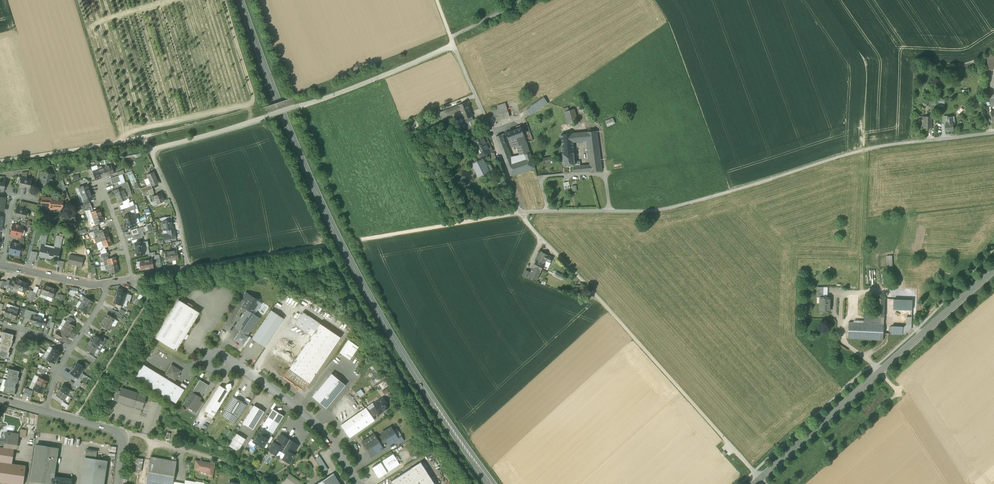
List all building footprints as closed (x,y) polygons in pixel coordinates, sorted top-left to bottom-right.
[(544,98),(531,107),(534,112),(548,103),(544,98)] [(459,105),(445,111),(440,112),(443,118),(448,117),(447,116),(453,114),(452,113),(461,110),(463,115),(471,112),(467,102),(459,105)] [(498,110),(500,114),(508,111),(505,103),(497,106),(498,110)] [(530,115),(534,112),(531,107),(526,110),(530,115)] [(567,122),(568,125),(578,122),(574,109),(569,111),(568,107),(563,109),(564,112),(567,122)] [(509,117),(508,111),(500,114),(500,115),(502,120),(509,117)] [(475,120),(474,121),(472,117),(471,112),(463,115),(465,120),(466,123),(465,123),(465,124),(467,128),(469,133),(479,128),(475,120)] [(945,123),(946,132),(953,131),(953,125),(952,124),(952,122),(952,117),(947,118),(948,119),(948,120),(945,121),(945,123)] [(415,119),(409,124),(413,130),(419,126),(415,119)] [(507,133),(509,140),(524,135),(521,128),(520,125),(516,127),(517,129),(507,133),(506,133),(506,134),(507,133)] [(587,141),(588,148),(599,146),(597,131),(562,134),(563,154),(574,153),(573,142),(587,141)] [(496,137),(507,165),(513,163),(511,158),(502,135),(503,135),(503,134),(496,137)] [(479,155),(480,157),(480,156),(491,151),(493,150),(489,142),(486,135),(472,141),(476,149),(476,150),(479,155)] [(523,149),(525,159),(532,157),(527,142),(526,142),(524,135),(509,140),(512,147),(512,148),(517,146),(518,151),(523,149)] [(602,171),(599,146),(588,148),(590,165),(584,166),(585,171),(584,171),(591,171),(591,172),(602,171)] [(523,149),(518,151),(520,156),(511,158),(513,163),(525,159),(523,149)] [(563,154),(564,166),(574,166),(575,165),(574,162),(574,153),(563,154)] [(473,165),(474,167),(474,169),(474,170),(474,172),(475,173),(476,174),(477,174),(478,176),(480,177),(484,175),(485,175),(493,171),(490,166),(486,165),(483,158),(482,159),(480,156),(480,157),(479,155),(477,155),(479,160),(474,163),(473,165)] [(535,168),(532,157),(525,159),(513,163),(507,165),(511,176),(535,168)] [(111,164),(104,167),(107,176),(114,173),(111,164)] [(102,178),(107,176),(104,167),(102,168),(98,169),(101,178),(102,178)] [(58,169),(54,169),(61,187),(65,186),(58,169)] [(101,178),(98,169),(92,171),(96,180),(101,178)] [(40,182),(51,185),(54,174),(50,174),(49,172),(48,173),(42,172),(40,182)] [(146,185),(151,183),(156,181),(157,180),(153,172),(147,175),(148,178),(144,180),(146,185)] [(120,181),(118,176),(110,179),(112,184),(117,182),(120,181)] [(19,188),(29,191),(30,187),(31,187),(31,185),(32,179),(26,178),(21,177),(19,188)] [(118,186),(119,189),(122,188),(122,189),(123,189),(125,193),(130,191),(127,183),(125,183),(118,186)] [(142,193),(147,191),(153,189),(151,185),(140,189),(142,192),(142,193)] [(77,192),(79,197),(90,193),(88,187),(84,188),(83,186),(78,188),(79,190),(80,191),(77,192)] [(116,196),(125,193),(123,189),(122,189),(122,188),(119,189),(114,190),(116,196)] [(92,199),(90,193),(79,197),(81,203),(83,202),(84,202),(88,200),(89,200),(92,199)] [(126,199),(126,198),(127,198),(125,193),(116,196),(118,202),(123,200),(126,199)] [(161,193),(154,196),(156,200),(157,204),(164,201),(161,193)] [(51,198),(42,198),(42,206),(51,207),(50,208),(62,209),(63,200),(51,199),(51,198)] [(27,209),(36,211),(38,205),(21,201),(19,207),(27,209)] [(14,218),(25,220),(27,209),(19,207),(17,206),(15,212),(14,213),(15,215),(14,218)] [(89,219),(93,218),(101,215),(99,209),(93,211),(92,209),(86,211),(89,219)] [(126,223),(135,219),(133,215),(134,215),(133,213),(132,214),(131,214),(124,217),(126,223)] [(104,221),(101,215),(93,218),(94,222),(95,224),(104,221)] [(136,224),(135,219),(126,223),(128,229),(136,226),(135,224),(136,224)] [(167,220),(162,221),(163,230),(163,233),(166,233),(166,230),(167,230),(167,234),(166,234),(163,234),(164,240),(176,238),(175,231),(173,231),(173,229),(172,220),(167,221),(167,220)] [(18,237),(21,238),(23,226),(19,225),(13,224),(12,227),(10,228),(11,229),(10,235),(18,237)] [(94,237),(97,243),(101,242),(110,238),(107,229),(101,232),(101,233),(99,234),(99,236),(95,237),(94,237)] [(56,235),(54,247),(60,248),(63,237),(56,235)] [(37,247),(42,248),(42,247),(44,248),(45,247),(47,239),(40,237),(39,242),(38,242),(37,247)] [(110,238),(101,242),(103,247),(104,246),(104,247),(112,244),(110,238)] [(14,255),(19,256),(22,244),(17,243),(11,242),(10,245),(9,246),(10,247),(8,253),(14,255)] [(105,248),(104,247),(104,246),(103,247),(101,242),(97,243),(99,250),(100,250),(104,249),(105,248)] [(61,248),(60,248),(54,247),(53,249),(45,247),(44,248),(42,247),(42,248),(40,255),(47,257),(46,258),(58,261),(58,260),(61,248)] [(541,252),(536,261),(544,265),(546,260),(550,262),(552,258),(541,252)] [(68,263),(75,265),(75,263),(82,264),(83,258),(78,257),(78,256),(74,256),(74,257),(70,256),(68,263)] [(141,267),(141,270),(148,269),(153,268),(153,266),(153,263),(152,264),(152,259),(140,261),(140,262),(141,267)] [(536,261),(532,270),(539,274),(543,265),(544,265),(536,261)] [(119,272),(117,263),(108,265),(105,265),(106,270),(109,269),(109,273),(119,272)] [(536,280),(539,274),(532,270),(529,276),(536,280)] [(12,287),(18,290),(22,281),(16,278),(15,281),(12,287)] [(28,283),(22,281),(18,290),(24,292),(28,283)] [(41,293),(47,296),(50,287),(44,285),(41,293)] [(56,289),(50,287),(47,296),(52,298),(56,289)] [(118,288),(115,297),(125,300),(126,300),(127,301),(130,302),(132,295),(126,294),(124,293),(124,290),(118,288)] [(241,298),(246,301),(249,296),(245,293),(241,298)] [(247,309),(252,313),(257,305),(255,303),(257,300),(258,299),(257,297),(256,296),(254,296),(253,297),(250,295),(249,296),(246,301),(242,306),(247,309)] [(85,297),(81,302),(89,307),(93,302),(85,297)] [(123,306),(125,300),(115,297),(114,303),(123,306)] [(820,311),(830,311),(830,297),(827,297),(823,297),(820,297),(820,298),(821,298),(821,303),(820,303),(820,311)] [(154,338),(176,351),(199,313),(191,308),(192,306),(188,303),(186,305),(178,299),(154,338)] [(262,303),(257,300),(255,303),(257,305),(252,313),(254,314),(262,303)] [(86,313),(89,307),(81,302),(78,308),(86,313)] [(3,316),(9,318),(12,309),(6,307),(3,316)] [(18,311),(12,309),(9,318),(15,320),(18,311)] [(235,327),(240,331),(247,336),(259,318),(254,314),(252,313),(247,309),(235,327)] [(271,310),(251,339),(264,347),(284,318),(271,310)] [(294,324),(311,336),(319,323),(303,312),(294,324)] [(29,323),(34,325),(37,316),(31,314),(30,319),(29,323)] [(107,314),(103,319),(111,324),(115,319),(107,314)] [(43,318),(37,316),(34,325),(40,327),(41,327),(43,318)] [(69,316),(66,321),(72,324),(74,320),(69,316)] [(108,330),(111,324),(103,319),(100,325),(108,330)] [(74,326),(72,324),(66,321),(63,327),(71,331),(74,326)] [(848,339),(883,340),(884,324),(872,323),(849,322),(848,339)] [(340,337),(319,323),(311,336),(288,369),(289,369),(307,382),(309,383),(340,337)] [(906,324),(903,328),(903,334),(905,334),(911,329),(911,325),(906,324)] [(71,331),(63,327),(60,332),(68,337),(71,331)] [(64,342),(68,337),(60,332),(57,330),(54,336),(64,342)] [(248,337),(247,336),(240,331),(234,339),(242,345),(248,337)] [(1,338),(2,338),(12,341),(13,335),(3,332),(1,338)] [(94,335),(92,339),(100,343),(100,344),(103,340),(94,335)] [(2,338),(1,344),(0,344),(10,346),(10,347),(11,347),(13,341),(12,341),(2,338)] [(89,344),(96,349),(99,344),(100,343),(92,339),(92,338),(89,344)] [(348,339),(339,352),(350,359),(358,347),(348,339)] [(9,352),(10,347),(10,346),(0,344),(1,344),(0,344),(0,350),(9,352)] [(93,354),(96,349),(89,344),(85,349),(93,354)] [(53,348),(50,353),(58,358),(61,353),(53,348)] [(9,352),(0,350),(0,356),(8,358),(10,352),(9,352)] [(54,364),(58,358),(50,353),(46,359),(54,364)] [(86,358),(93,362),(96,358),(89,354),(86,358)] [(77,363),(73,368),(81,373),(85,368),(81,365),(77,363)] [(135,377),(150,387),(158,373),(143,364),(135,377)] [(165,374),(168,376),(171,377),(175,380),(177,376),(177,377),(179,376),(179,374),(181,371),(171,365),(165,374)] [(7,374),(8,374),(17,377),(18,377),(19,371),(8,368),(7,374)] [(78,378),(81,373),(73,368),(70,373),(77,378),(78,378)] [(302,390),(307,382),(289,369),(283,377),(302,390)] [(158,373),(150,387),(176,403),(184,389),(169,380),(166,379),(158,373)] [(331,373),(317,390),(331,402),(345,385),(331,373)] [(18,377),(17,377),(8,374),(6,380),(16,382),(16,383),(17,383),(18,377)] [(39,377),(36,383),(45,387),(47,381),(39,377)] [(14,388),(16,383),(16,382),(6,380),(5,380),(4,385),(5,386),(14,388)] [(192,392),(200,398),(208,385),(200,380),(192,392)] [(42,393),(45,387),(36,383),(33,389),(42,393)] [(362,393),(370,388),(368,384),(360,389),(362,393)] [(59,390),(67,395),(71,390),(63,385),(59,390)] [(229,391),(224,388),(220,385),(205,410),(209,413),(214,416),(229,391)] [(15,388),(14,388),(5,386),(3,391),(14,394),(15,388)] [(133,406),(142,409),(146,396),(137,393),(121,388),(120,393),(117,401),(133,406)] [(64,400),(67,395),(59,390),(56,396),(64,400)] [(331,402),(317,390),(312,396),(326,408),(331,402)] [(193,410),(196,412),(198,408),(198,409),(202,402),(199,400),(200,398),(192,392),(184,405),(193,410)] [(221,415),(235,423),(246,404),(233,396),(221,415)] [(375,406),(379,412),(380,413),(387,408),(384,404),(386,403),(383,398),(377,402),(379,404),(375,406)] [(243,423),(253,429),(263,412),(253,406),(243,423)] [(341,425),(349,438),(374,420),(372,417),(368,411),(366,408),(341,425)] [(368,411),(372,417),(377,413),(373,408),(368,411)] [(268,430),(272,433),(283,416),(273,409),(262,426),(268,430)] [(387,441),(392,442),(395,440),(397,439),(397,438),(390,428),(382,433),(383,434),(387,441)] [(255,447),(257,448),(259,448),(260,446),(263,448),(268,440),(264,437),(266,434),(260,430),(253,442),(256,444),(255,445),(255,447)] [(14,449),(15,444),(17,444),(18,437),(12,436),(12,435),(6,434),(4,441),(0,440),(0,447),(14,449)] [(237,434),(229,446),(238,451),(245,439),(237,434)] [(275,443),(284,449),(289,440),(280,434),(275,443)] [(384,449),(381,445),(377,438),(374,434),(362,442),(371,457),(384,449)] [(383,434),(377,438),(381,445),(387,441),(383,434)] [(298,445),(289,440),(284,449),(293,454),(298,445)] [(396,441),(389,445),(387,442),(382,445),(385,450),(397,443),(396,441)] [(279,450),(282,452),(284,449),(275,443),(274,442),(269,450),(275,455),(278,451),(279,450)] [(31,481),(46,483),(51,483),(52,476),(57,447),(36,444),(31,481)] [(13,483),(23,483),(26,465),(12,463),(13,451),(0,449),(0,482),(13,483)] [(87,449),(85,457),(96,459),(97,451),(87,449)] [(293,454),(284,449),(282,452),(285,453),(285,455),(282,459),(289,463),(294,455),(293,454)] [(393,454),(380,462),(387,472),(399,464),(393,454)] [(96,459),(85,457),(81,483),(102,483),(106,460),(96,459)] [(172,483),(176,461),(151,457),(147,480),(146,483),(172,483)] [(132,471),(139,473),(142,459),(135,458),(132,471)] [(207,475),(212,476),(214,464),(211,463),(211,464),(209,464),(210,463),(201,462),(200,463),(199,470),(207,472),(207,475)] [(378,478),(387,472),(380,462),(372,467),(378,478)] [(421,462),(391,481),(393,483),(435,483),(421,462)] [(285,477),(295,483),(304,483),(288,473),(285,477)] [(333,473),(316,483),(340,483),(333,473)]
